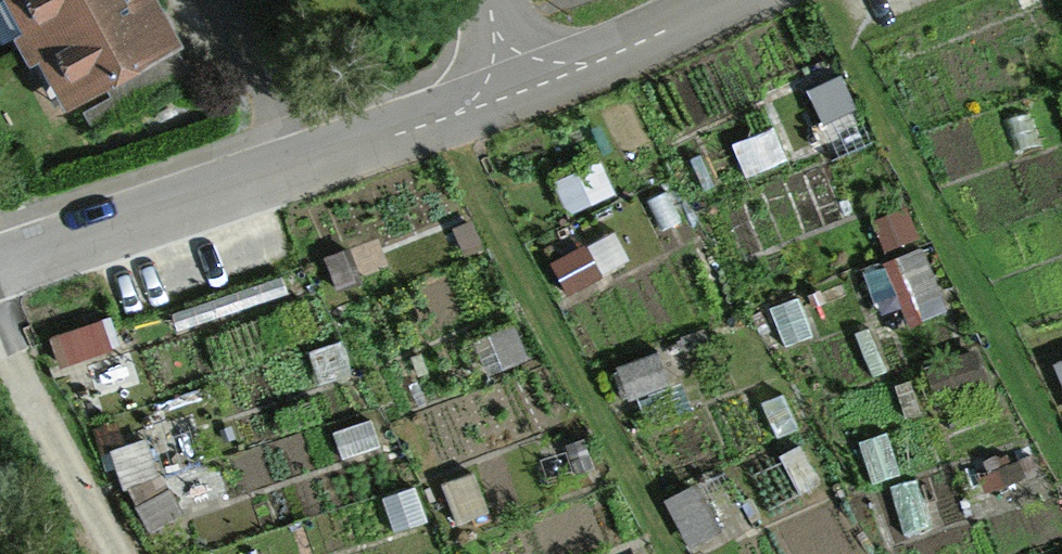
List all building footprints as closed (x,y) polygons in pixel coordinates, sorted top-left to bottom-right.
[(25,48),(126,0),(2,0),(25,48)] [(57,115),(173,60),(144,0),(126,0),(25,48),(57,115)]
